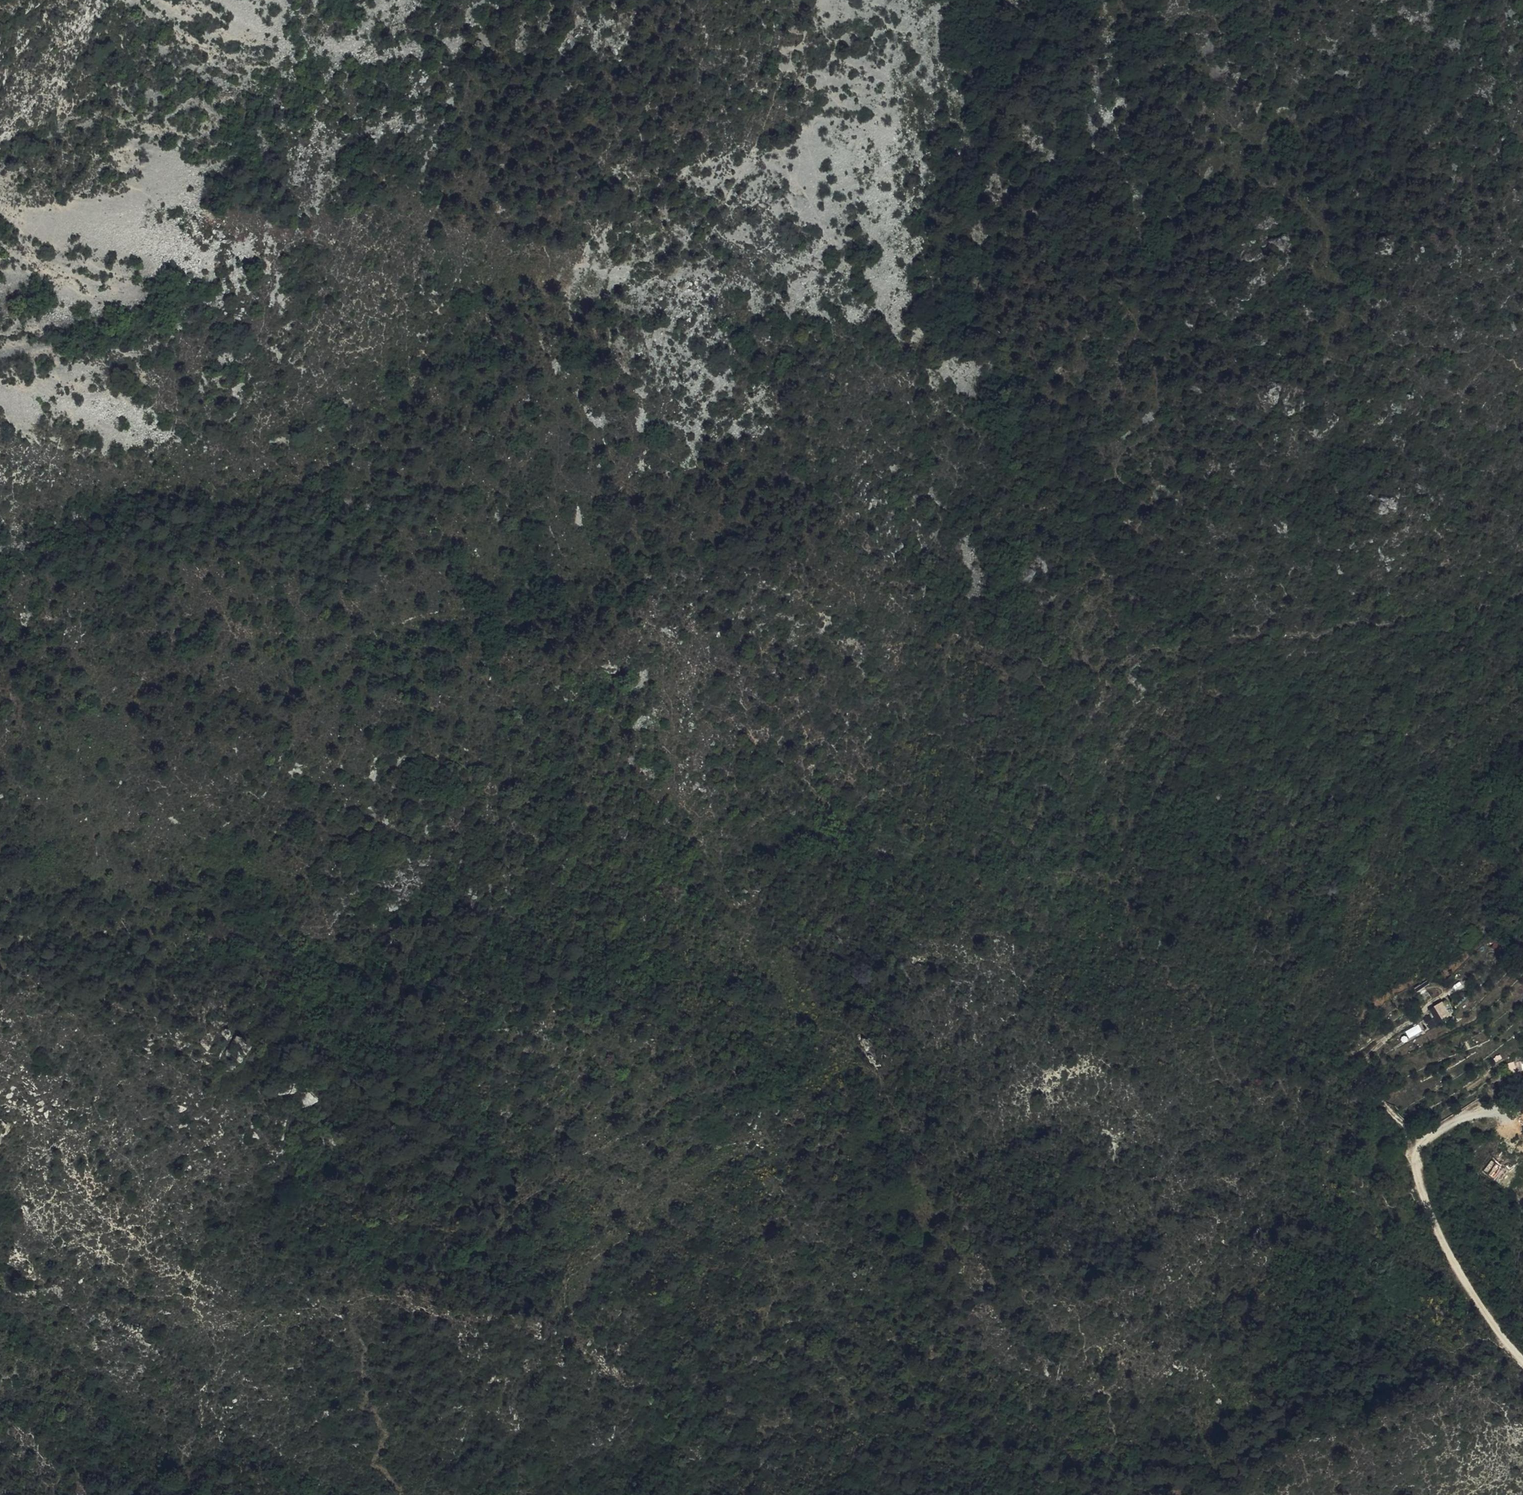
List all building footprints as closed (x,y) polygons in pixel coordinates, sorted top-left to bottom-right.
[(1474,917),(1462,924),(1467,931),(1479,925),(1474,917)] [(1432,1014),(1438,1024),(1449,1014),(1442,1002),(1429,1009),(1432,1014)] [(1438,1024),(1432,1014),(1423,1019),(1429,1029),(1438,1024)] [(1499,1072),(1491,1078),(1492,1081),(1495,1079),(1495,1080),(1497,1078),(1502,1083),(1505,1081),(1499,1072)]
